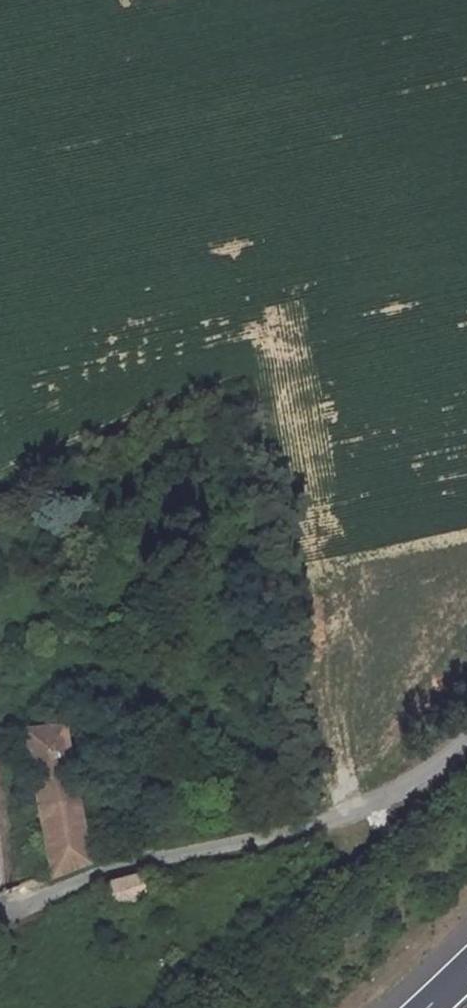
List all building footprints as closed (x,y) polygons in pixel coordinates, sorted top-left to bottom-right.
[(64,715),(0,726),(0,747),(27,743),(50,871),(87,853),(64,715)] [(121,880),(105,885),(109,905),(144,898),(138,876),(121,880)]
